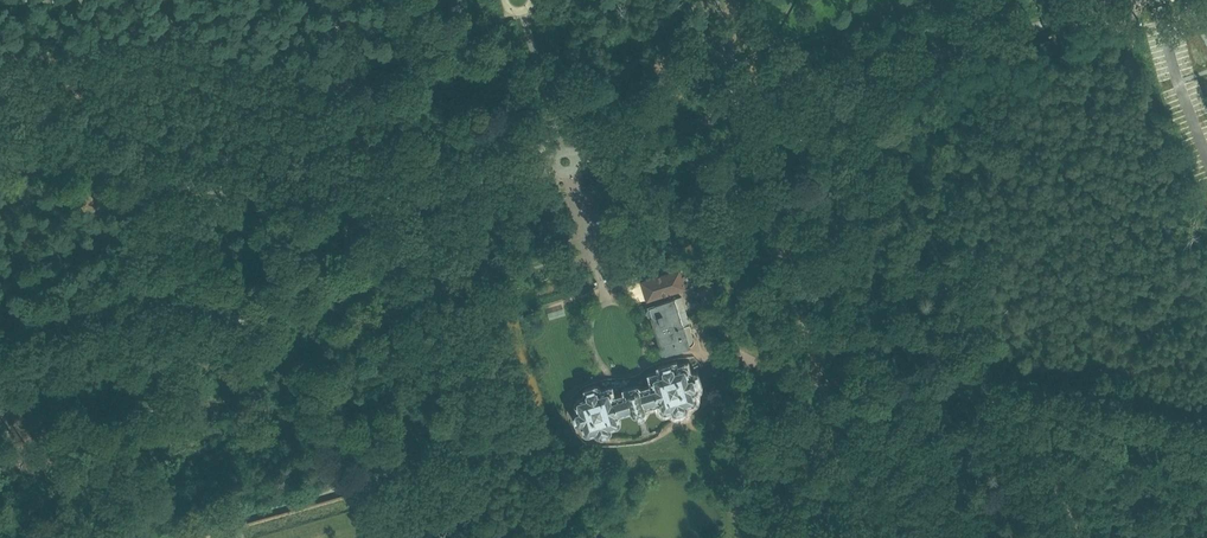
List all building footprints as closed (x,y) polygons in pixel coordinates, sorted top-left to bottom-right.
[(189,227),(180,229),(183,238),(192,236),(189,227)] [(641,283),(647,302),(686,290),(680,271),(641,283)] [(682,298),(648,307),(663,357),(692,348),(695,340),(682,298)] [(564,307),(544,314),(547,323),(567,317),(564,307)] [(660,374),(655,376),(652,378),(651,380),(653,387),(641,391),(640,389),(637,388),(633,389),(628,390),(627,392),(626,395),(615,399),(612,392),(608,390),(601,392),(599,390),(596,389),(587,391),(584,394),(584,397),(578,399),(576,401),(575,404),(577,411),(574,413),(573,416),(576,426),(579,428),(582,428),(584,435),(586,437),(589,437),(596,435),(598,438),(601,439),(610,436),(612,434),(613,430),(618,428),(621,426),(622,423),(621,417),(632,413),(634,416),(638,416),(644,415),(647,413),(647,409),(659,405),(661,411),(663,414),(667,413),(672,412),(674,415),(678,415),(687,413),(689,411),(689,407),(696,405),(697,403),(698,401),(696,395),(699,392),(699,388),(696,378),(693,377),(691,377),(689,369),(686,368),(684,367),(678,369),(675,366),(671,366),(664,368),(661,370),(660,374)] [(351,505),(363,502),(360,490),(348,494),(351,505)]
